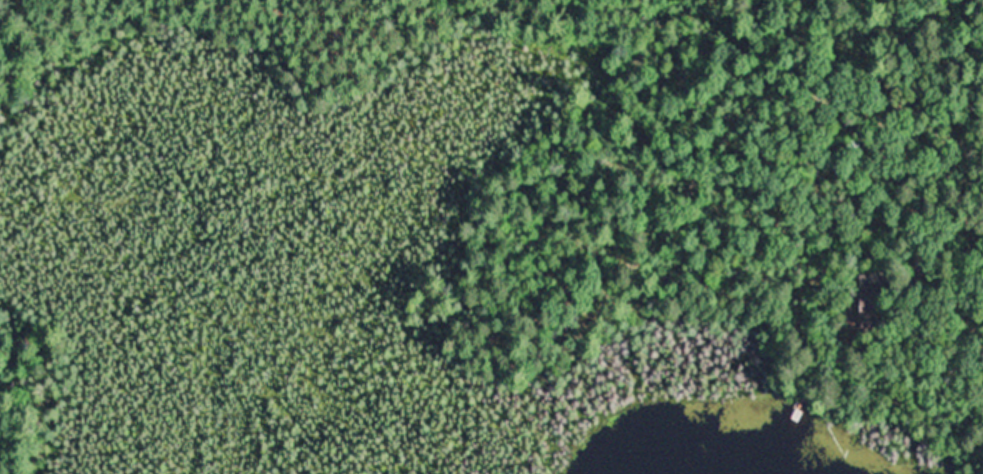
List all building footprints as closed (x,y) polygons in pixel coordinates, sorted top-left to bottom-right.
[(859,272),(859,300),(851,300),(850,324),(882,325),(883,273),(859,272)]
